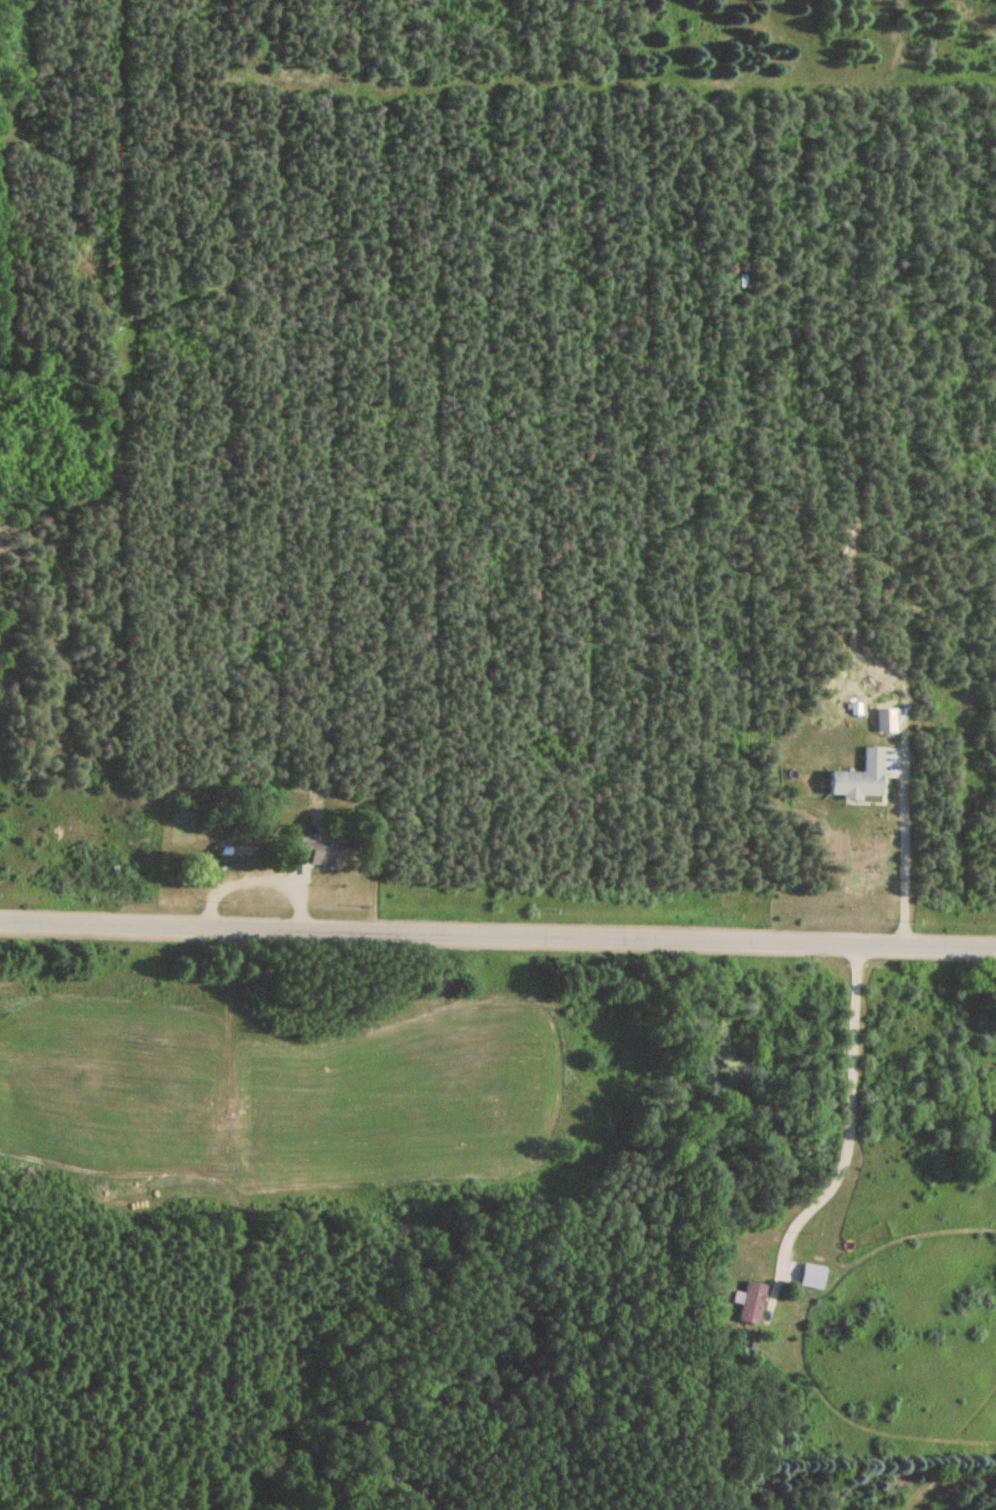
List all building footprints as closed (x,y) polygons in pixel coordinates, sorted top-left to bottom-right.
[(881,796),(882,748),(863,747),(862,773),(829,772),(828,795),(841,795),(841,800),(860,801),(860,796),(881,796)] [(343,841),(293,840),(292,856),(308,857),(308,868),(342,869),(343,841)] [(799,1263),(796,1285),(822,1289),(826,1267),(799,1263)] [(738,1321),(757,1325),(766,1285),(747,1281),(738,1321)]
